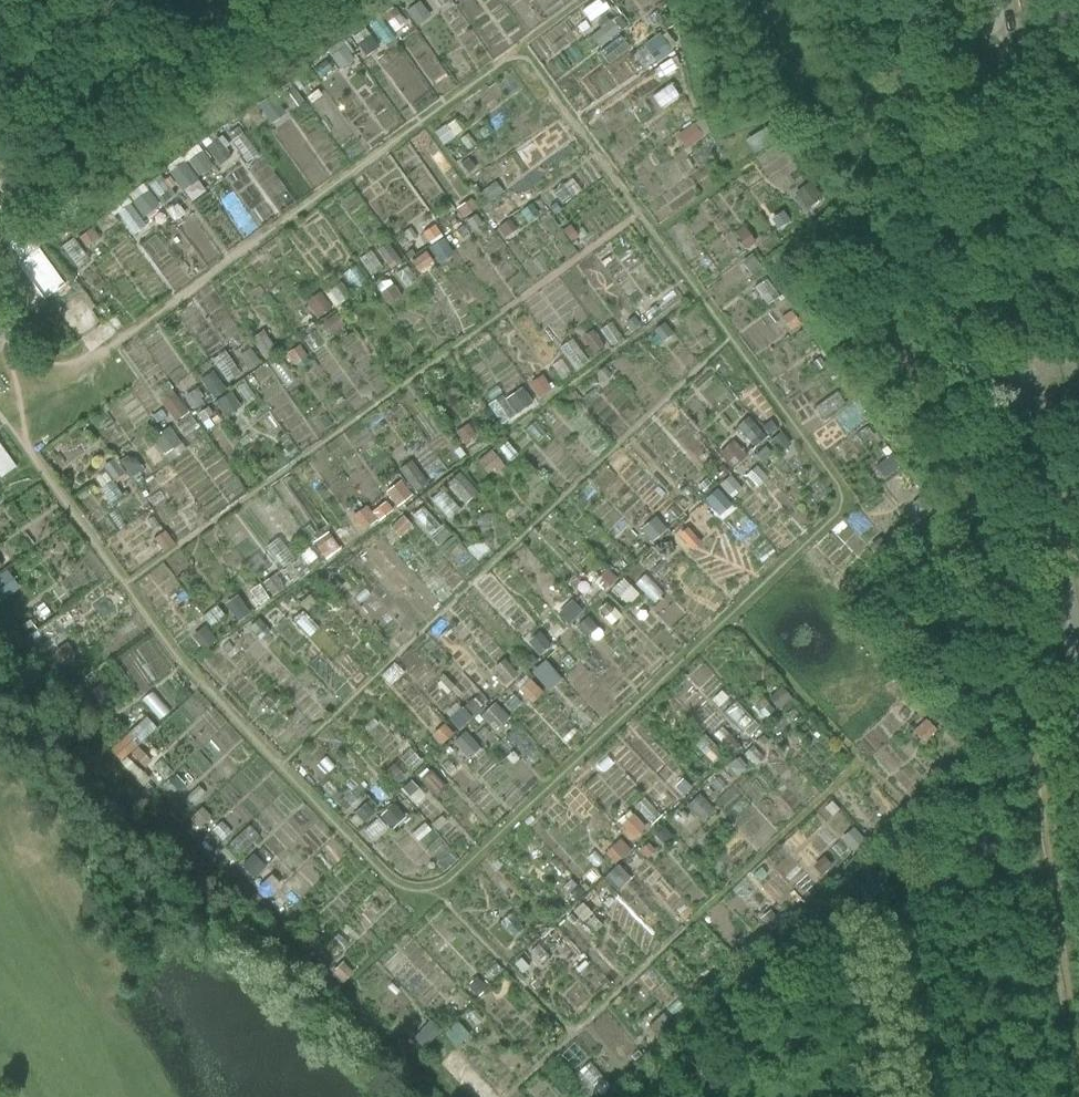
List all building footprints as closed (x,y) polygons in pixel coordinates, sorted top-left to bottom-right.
[(421,0),(407,9),(417,23),(430,14),(421,0)] [(580,10),(589,22),(611,7),(606,0),(594,0),(580,10)] [(611,17),(589,34),(599,47),(621,30),(611,17)] [(169,175),(188,193),(228,151),(209,133),(169,175)] [(73,277),(47,296),(55,308),(65,301),(72,310),(88,298),(73,277)] [(316,315),(329,308),(320,292),(308,299),(316,315)] [(489,406),(501,424),(552,389),(540,371),(489,406)] [(173,393),(162,402),(176,419),(187,410),(173,393)] [(232,394),(218,400),(223,413),(237,407),(232,394)] [(734,468),(748,452),(732,437),(717,453),(734,468)] [(17,467),(0,444),(0,479),(17,467)] [(493,450),(479,462),(489,474),(503,463),(493,450)] [(412,459),(398,468),(404,477),(385,488),(394,504),(427,484),(412,459)] [(460,470),(444,484),(463,505),(478,491),(460,470)] [(447,516),(460,505),(443,486),(430,497),(447,516)] [(385,498),(370,508),(366,503),(349,515),(361,531),(393,509),(385,498)] [(431,533),(440,523),(421,506),(412,516),(431,533)] [(404,514),(390,525),(399,536),(413,525),(404,514)] [(658,515),(641,525),(649,540),(667,530),(658,515)] [(688,525),(678,534),(693,549),(702,540),(688,525)] [(313,541),(326,559),(342,548),(329,530),(313,541)] [(0,573),(0,602),(20,587),(6,569),(0,573)] [(529,637),(542,649),(563,627),(549,614),(529,637)] [(259,641),(275,629),(265,615),(249,627),(259,641)] [(56,665),(75,653),(68,643),(49,655),(56,665)] [(532,701),(543,689),(526,674),(515,686),(532,701)] [(779,686),(767,698),(778,709),(790,697),(779,686)] [(460,730),(482,707),(467,693),(446,716),(460,730)] [(496,700),(479,716),(494,731),(511,715),(496,700)] [(737,700),(725,710),(748,736),(760,726),(737,700)] [(147,717),(109,747),(119,760),(157,729),(147,717)] [(925,719),(912,731),(922,742),(935,730),(925,719)] [(454,742),(470,756),(480,745),(464,731),(454,742)] [(394,802),(380,815),(391,827),(405,815),(394,802)] [(636,810),(619,816),(626,838),(644,832),(636,810)] [(624,865),(636,853),(619,837),(605,852),(617,864),(604,877),(617,891),(634,874),(624,865)] [(461,991),(447,1004),(457,1016),(472,1003),(461,991)]
